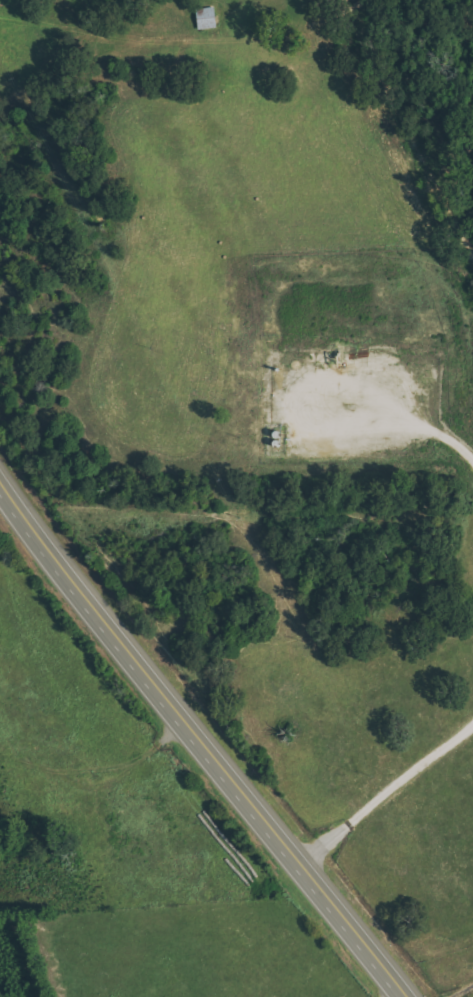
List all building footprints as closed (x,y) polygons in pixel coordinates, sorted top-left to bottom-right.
[(198,29),(216,26),(213,6),(195,9),(198,29)]
